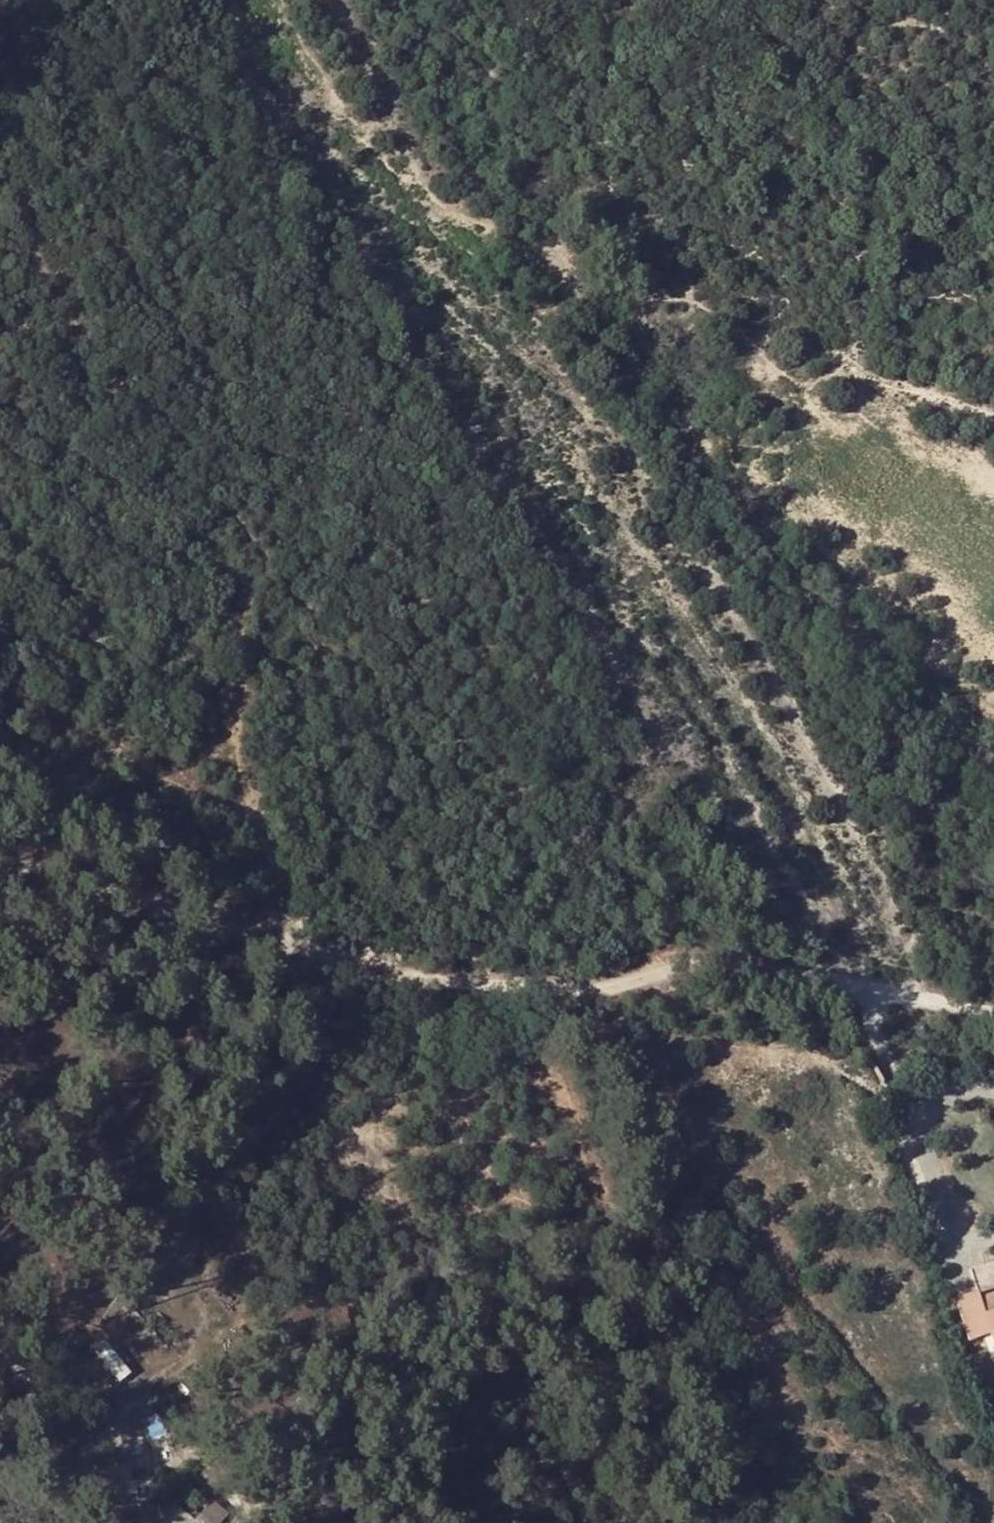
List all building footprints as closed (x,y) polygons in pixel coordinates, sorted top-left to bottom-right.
[(984,1312),(979,1293),(978,1289),(954,1296),(968,1338),(987,1332),(993,1353),(993,1308),(984,1312)] [(993,1308),(993,1289),(979,1293),(984,1312),(993,1308)] [(137,1508),(126,1522),(219,1522),(224,1517),(207,1503),(192,1522),(166,1500),(161,1508),(155,1504),(151,1510),(155,1513),(151,1519),(137,1508)]
